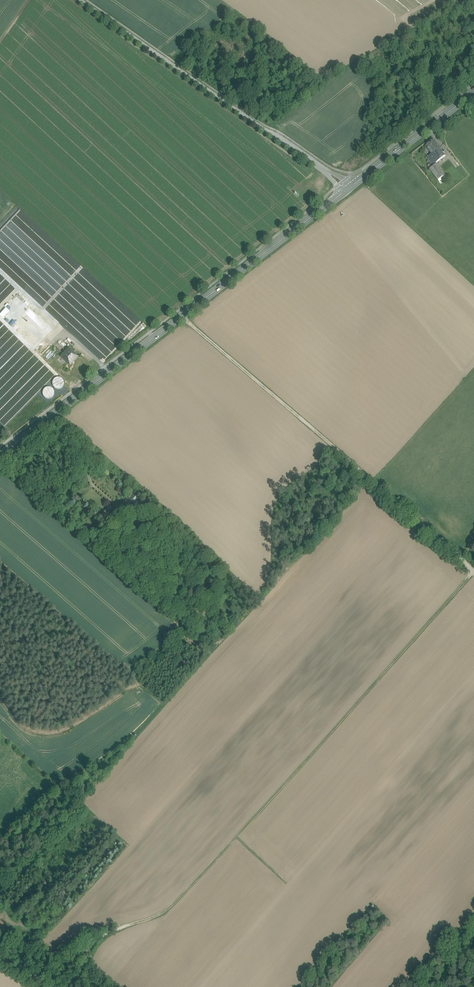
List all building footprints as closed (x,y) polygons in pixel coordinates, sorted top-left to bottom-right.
[(432,154),(440,148),(434,140),(426,146),(432,154)] [(432,154),(427,158),(433,166),(437,164),(436,163),(445,156),(440,148),(432,154)] [(440,170),(445,175),(455,168),(451,162),(441,170),(440,170)] [(441,170),(437,164),(433,166),(429,169),(438,180),(445,175),(440,170),(441,170)] [(8,282),(8,280),(0,273),(0,291),(8,282)] [(1,368),(45,326),(48,329),(53,324),(50,321),(35,306),(33,308),(25,300),(21,305),(17,300),(0,316),(0,367),(1,368)] [(70,365),(78,357),(74,353),(74,354),(69,349),(61,357),(70,365)] [(130,512),(135,507),(134,505),(138,500),(133,494),(126,501),(123,504),(130,512)] [(129,530),(134,524),(128,519),(124,525),(129,530)] [(141,525),(149,533),(153,529),(145,521),(141,525)] [(123,540),(127,535),(116,526),(112,531),(123,540)]
